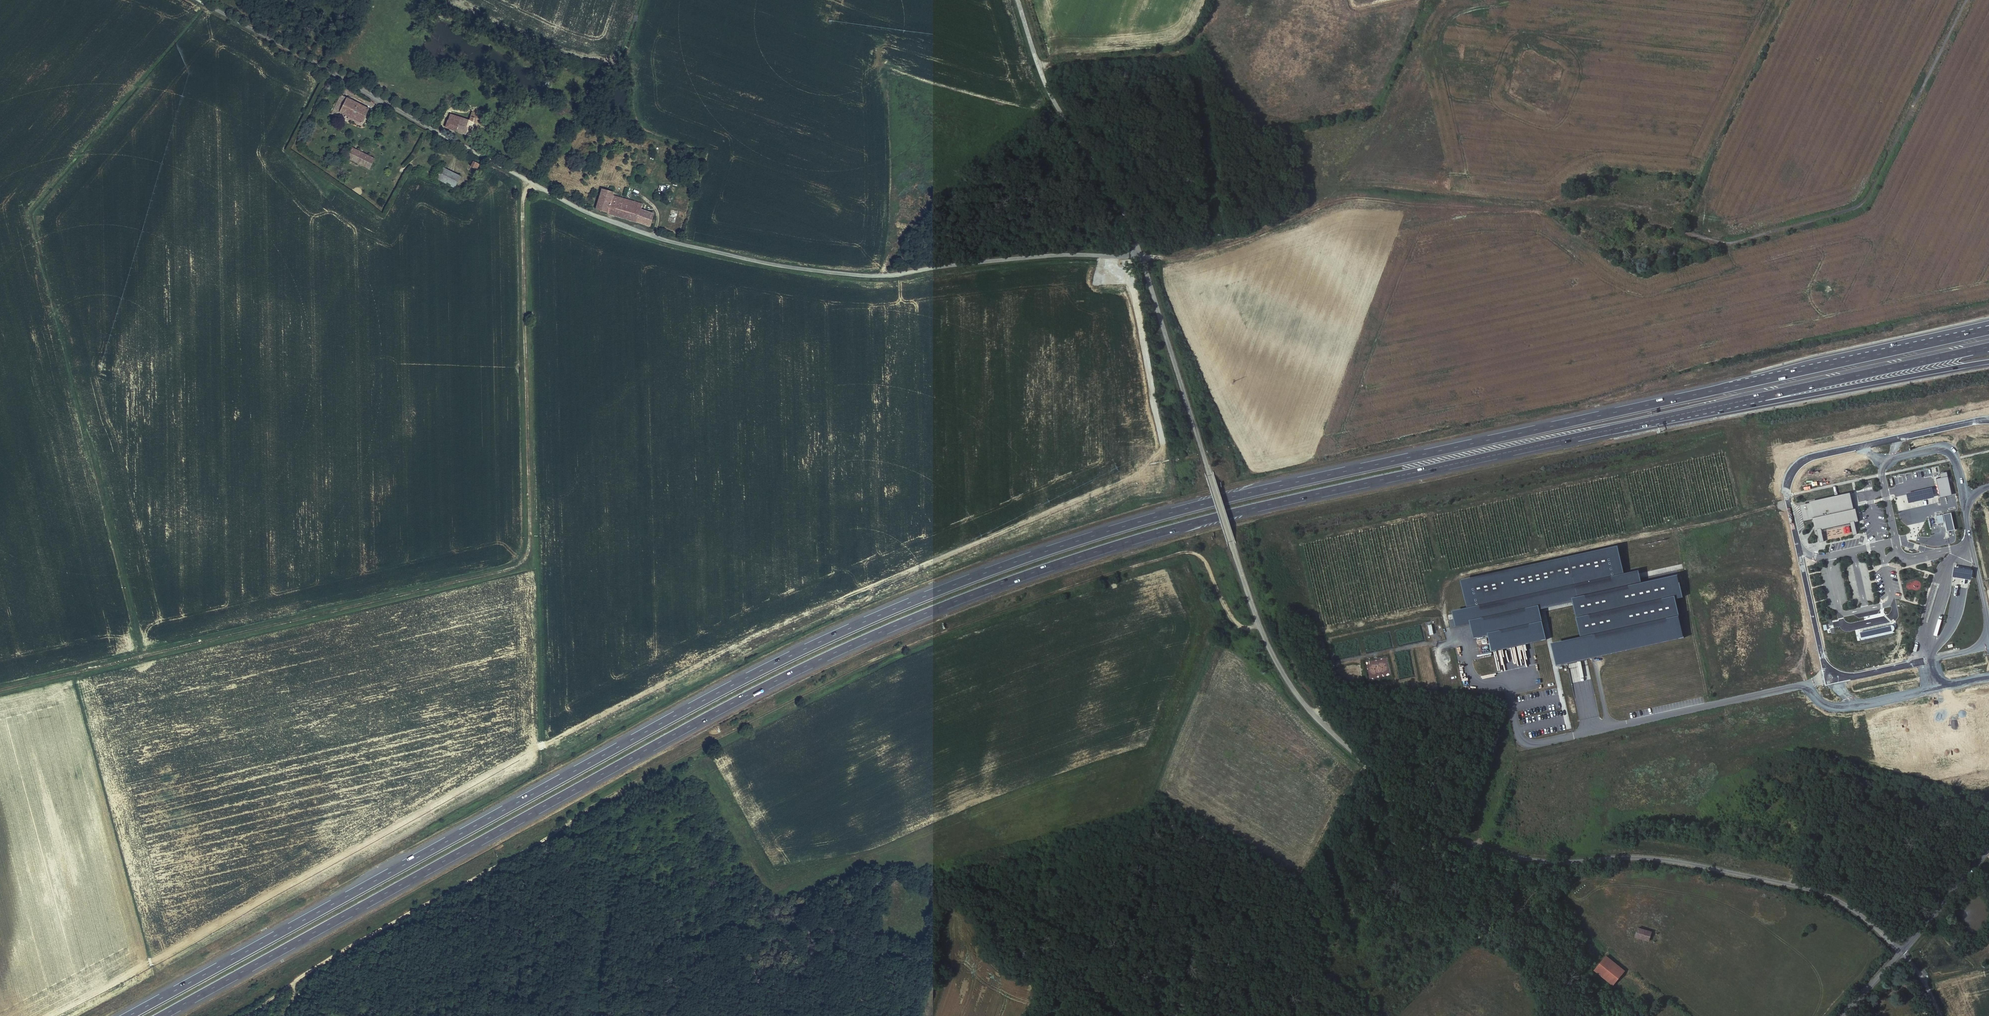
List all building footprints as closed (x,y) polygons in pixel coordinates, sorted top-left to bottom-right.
[(361,123),(367,109),(338,95),(332,109),(337,111),(335,118),(346,123),(347,121),(349,117),(361,123)] [(332,109),(329,115),(335,118),(337,111),(332,109)] [(472,136),(476,123),(469,121),(450,114),(446,127),(472,136)] [(347,121),(359,126),(361,123),(349,117),(347,121)] [(337,162),(354,170),(361,154),(344,146),(337,162)] [(366,176),(373,160),(361,154),(354,170),(366,176)] [(479,164),(472,160),(469,167),(476,170),(479,164)] [(442,168),(436,180),(454,188),(460,176),(442,168)] [(614,192),(602,188),(595,208),(609,213),(610,210),(615,212),(616,209),(620,211),(620,210),(621,210),(622,205),(611,201),(612,197),(614,192)] [(624,199),(624,201),(622,205),(621,210),(637,215),(635,221),(649,226),(652,214),(639,210),(641,205),(625,199),(624,199)] [(615,212),(614,214),(635,221),(637,215),(621,210),(620,210),(620,211),(616,209),(615,212)] [(675,222),(678,211),(671,210),(668,220),(675,222)] [(1607,222),(1621,226),(1627,215),(1611,210),(1607,222)] [(1941,496),(1953,494),(1948,471),(1941,473),(1942,477),(1937,478),(1941,496)] [(1856,507),(1855,508),(1851,492),(1801,503),(1805,518),(1813,517),(1816,530),(1859,521),(1856,507)] [(1952,513),(1936,515),(1938,523),(1945,522),(1947,531),(1954,530),(1952,513)] [(1832,530),(1834,536),(1840,534),(1838,527),(1832,530)] [(1622,542),(1467,574),(1472,602),(1457,605),(1460,621),(1475,618),(1478,634),(1494,630),(1497,644),(1549,633),(1543,601),(1577,594),(1585,631),(1555,637),(1560,658),(1688,631),(1684,609),(1682,609),(1679,594),(1686,592),(1682,570),(1644,578),(1641,565),(1627,567),(1622,542)] [(1905,580),(1905,588),(1920,588),(1920,580),(1905,580)] [(1943,593),(1940,599),(1944,600),(1940,611),(1943,612),(1949,595),(1943,593)] [(1411,628),(1412,641),(1422,640),(1421,627),(1411,628)] [(1409,629),(1397,631),(1400,645),(1411,642),(1409,629)] [(1368,651),(1379,649),(1376,636),(1365,639),(1368,651)] [(1356,640),(1345,643),(1348,656),(1359,653),(1356,640)] [(1344,645),(1334,647),(1335,658),(1346,656),(1344,645)] [(1652,941),(1654,933),(1638,928),(1636,936),(1652,941)] [(1592,968),(1596,970),(1606,959),(1602,956),(1592,968)] [(1606,959),(1596,970),(1613,986),(1626,971),(1608,956),(1606,959)]
